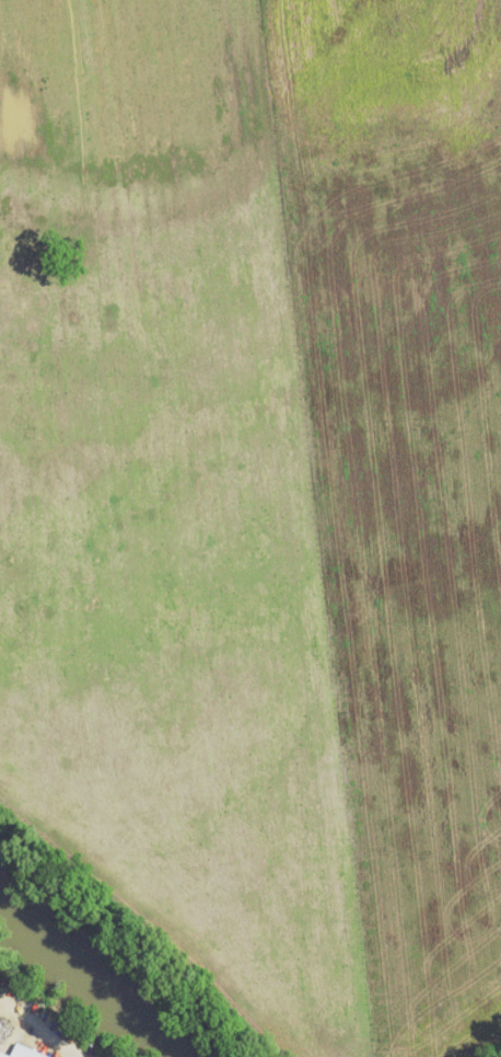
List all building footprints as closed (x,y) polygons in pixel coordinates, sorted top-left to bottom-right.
[(11,1043),(5,1056),(45,1056),(11,1043)]
